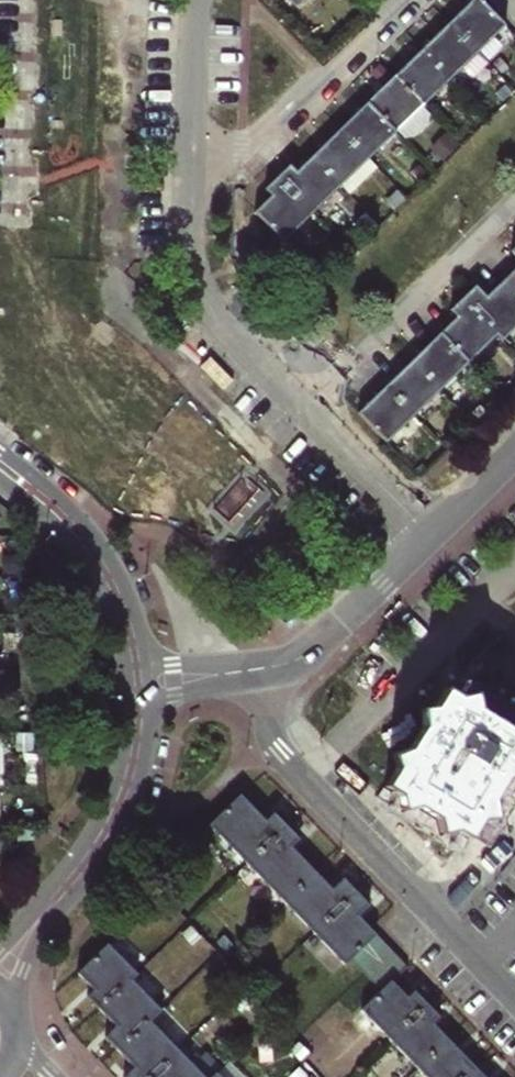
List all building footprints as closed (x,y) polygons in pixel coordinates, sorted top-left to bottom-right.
[(474,1),(447,28),(476,58),(503,31),(474,1)] [(450,84),(476,58),(447,28),(421,54),(450,84)] [(394,80),(422,110),(450,84),(421,54),(394,80)] [(394,80),(367,108),(395,138),(422,110),(394,80)] [(340,134),(368,164),(395,138),(367,108),(340,134)] [(340,134),(313,161),(341,191),(368,164),(340,134)] [(290,169),(279,180),(314,217),(341,191),(313,161),(297,176),(290,169)] [(255,215),(285,246),(314,217),(279,180),(267,193),(272,199),(255,215)] [(502,275),(514,288),(514,261),(502,275)] [(461,294),(495,329),(500,334),(514,319),(514,288),(502,275),(483,292),(473,282),(461,294)] [(467,356),(495,329),(461,294),(449,306),(453,310),(438,326),(467,356)] [(411,353),(439,383),(467,356),(438,326),(411,353)] [(412,410),(439,383),(411,353),(384,380),(412,410)] [(384,438),(412,410),(384,380),(355,409),(384,438)] [(480,712),(477,698),(464,701),(449,692),(437,710),(423,715),(424,729),(410,752),(395,761),(397,771),(386,790),(404,801),(406,813),(418,809),(440,823),(443,836),(456,833),(472,843),(482,825),(500,819),(514,794),(514,733),(480,712)] [(355,961),(379,938),(361,919),(372,909),(347,883),(336,894),(322,882),(293,851),(301,843),(277,818),(268,826),(243,801),(212,830),(348,967),(355,961)] [(379,938),(355,961),(387,993),(396,984),(410,971),(379,938)] [(109,948),(81,976),(97,994),(91,1000),(119,1031),(108,1041),(137,1071),(130,1076),(203,1076),(154,1025),(164,1015),(134,984),(138,980),(109,948)] [(396,984),(387,993),(363,1016),(391,1045),(423,1076),(484,1076),(435,1027),(443,1019),(419,994),(412,1000),(396,984)] [(363,1016),(356,1023),(384,1052),(391,1045),(363,1016)]
